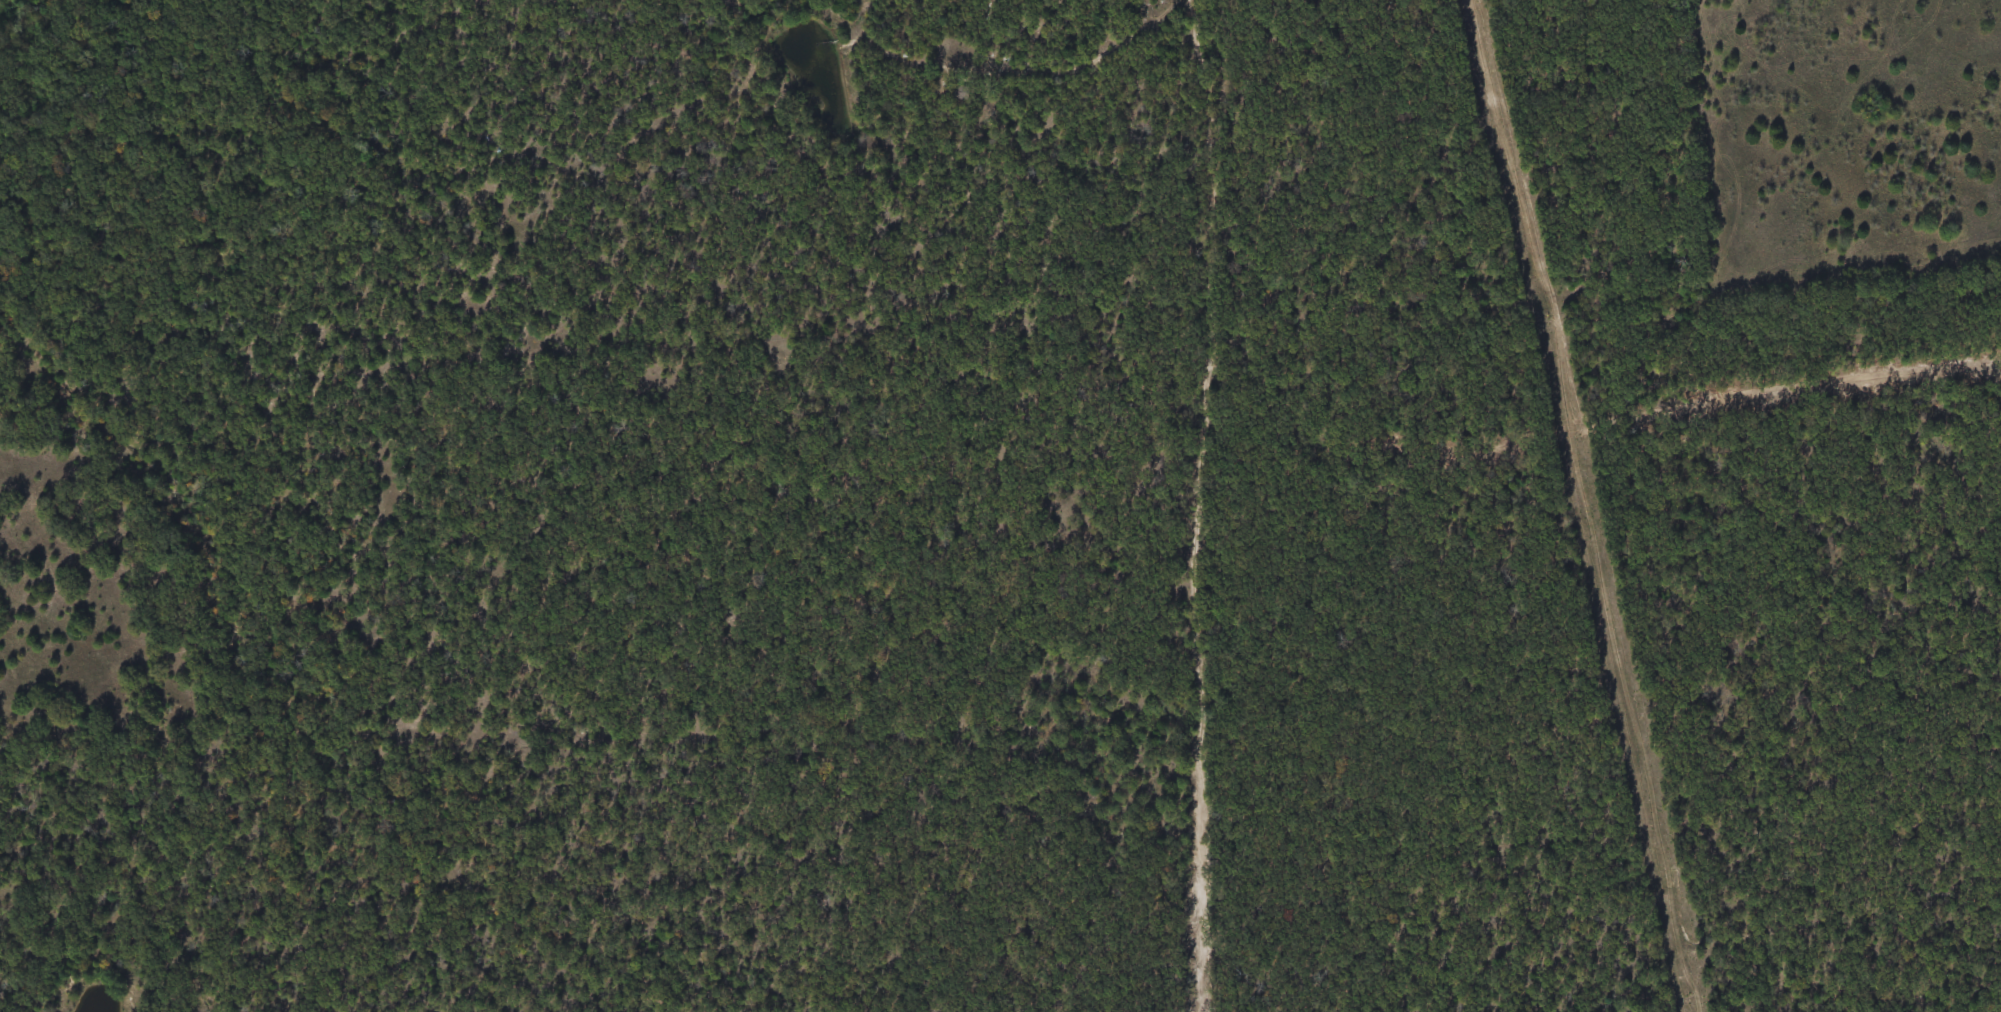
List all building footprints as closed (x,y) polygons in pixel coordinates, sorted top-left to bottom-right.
[(970,86),(968,100),(943,98),(945,84),(970,86)]
